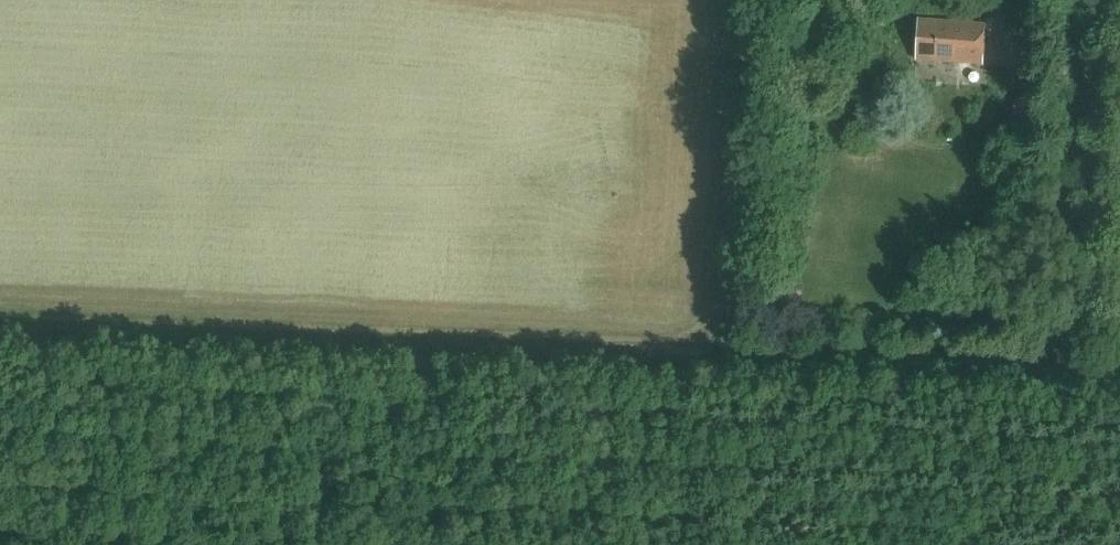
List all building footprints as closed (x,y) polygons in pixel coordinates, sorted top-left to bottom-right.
[(1038,15),(1038,0),(1020,0),(1020,15),(1038,15)] [(985,22),(918,17),(915,59),(983,63),(985,22)]
